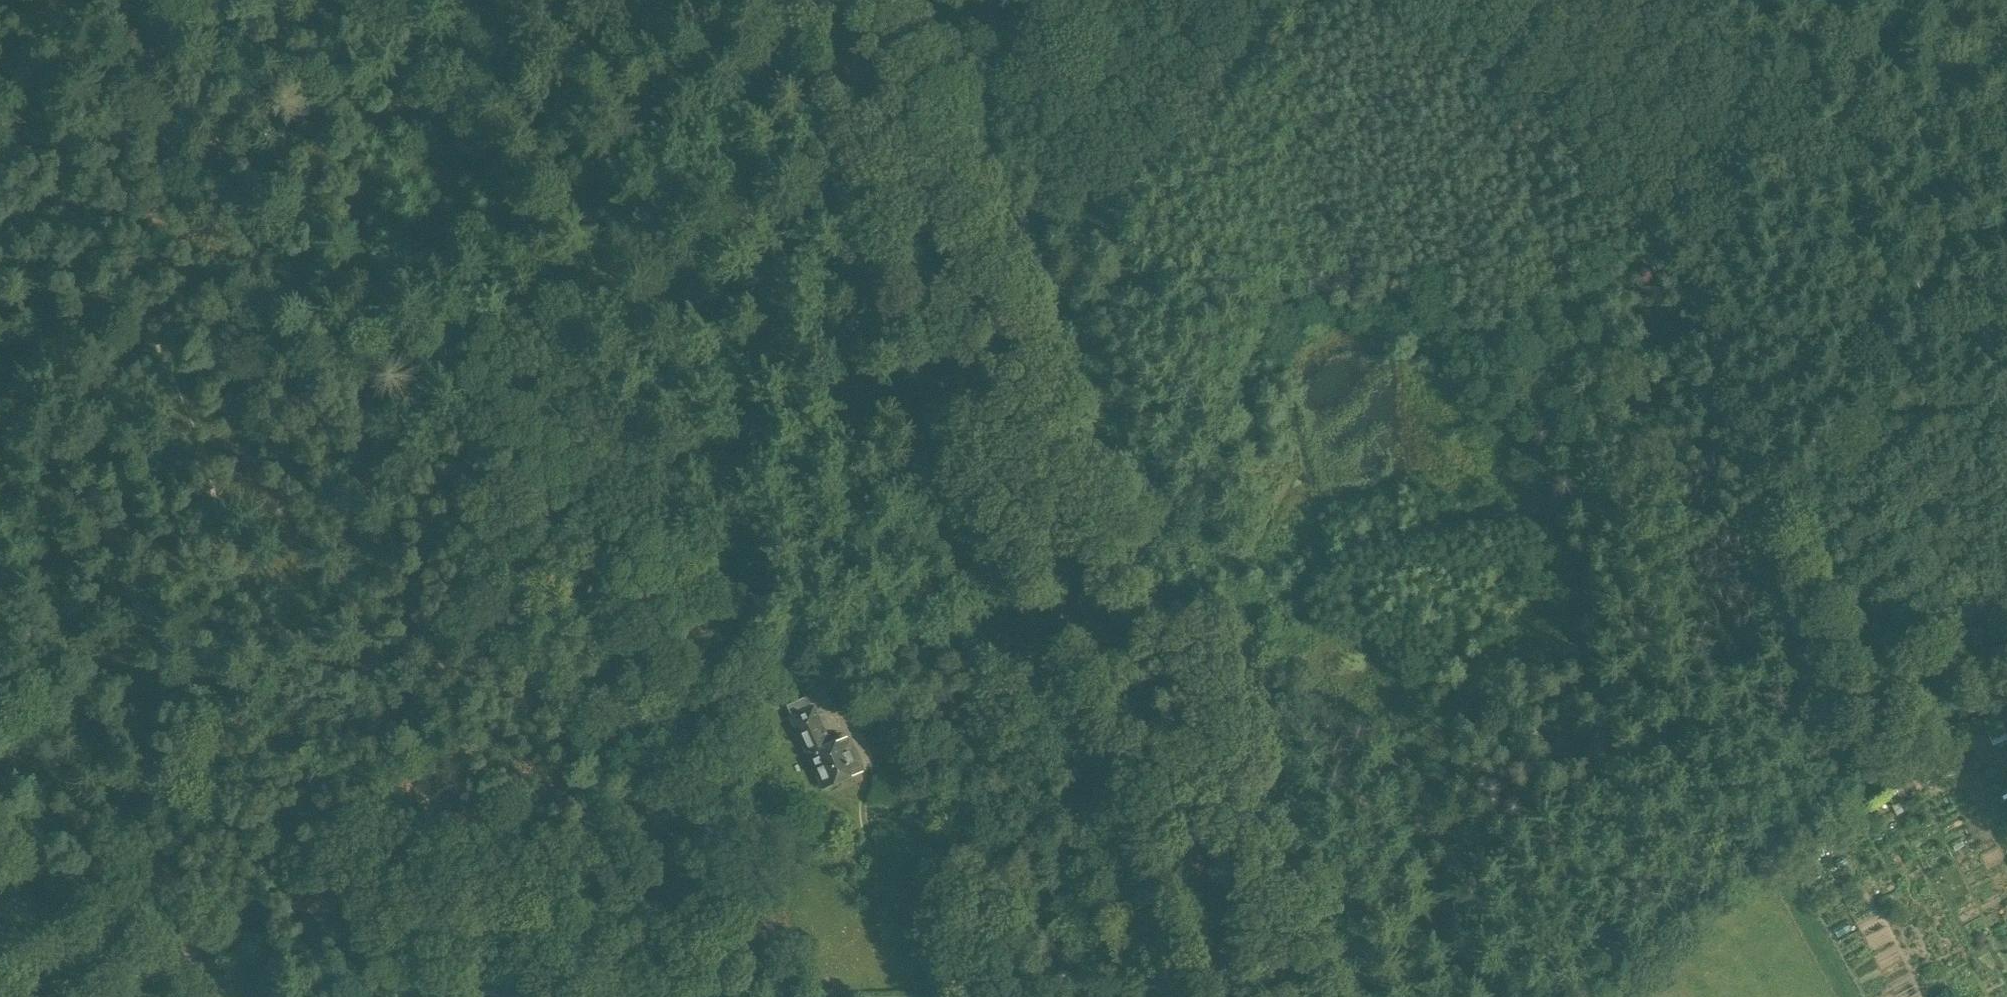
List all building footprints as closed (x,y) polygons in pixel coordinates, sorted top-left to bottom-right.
[(802,674),(809,688),(827,681),(820,666),(802,674)] [(830,747),(813,710),(793,719),(824,788),(861,772),(846,740),(830,747)] [(858,722),(862,731),(874,726),(870,717),(858,722)] [(782,842),(778,833),(761,840),(765,849),(782,842)] [(237,970),(229,962),(219,973),(227,980),(237,970)]
